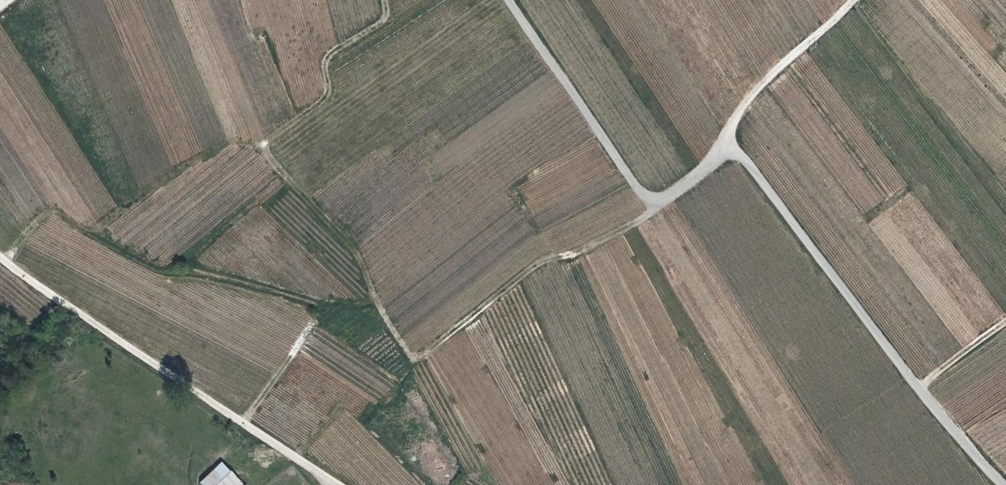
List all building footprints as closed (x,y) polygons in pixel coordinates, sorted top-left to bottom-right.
[(202,484),(245,484),(222,461),(199,482),(202,484)]
